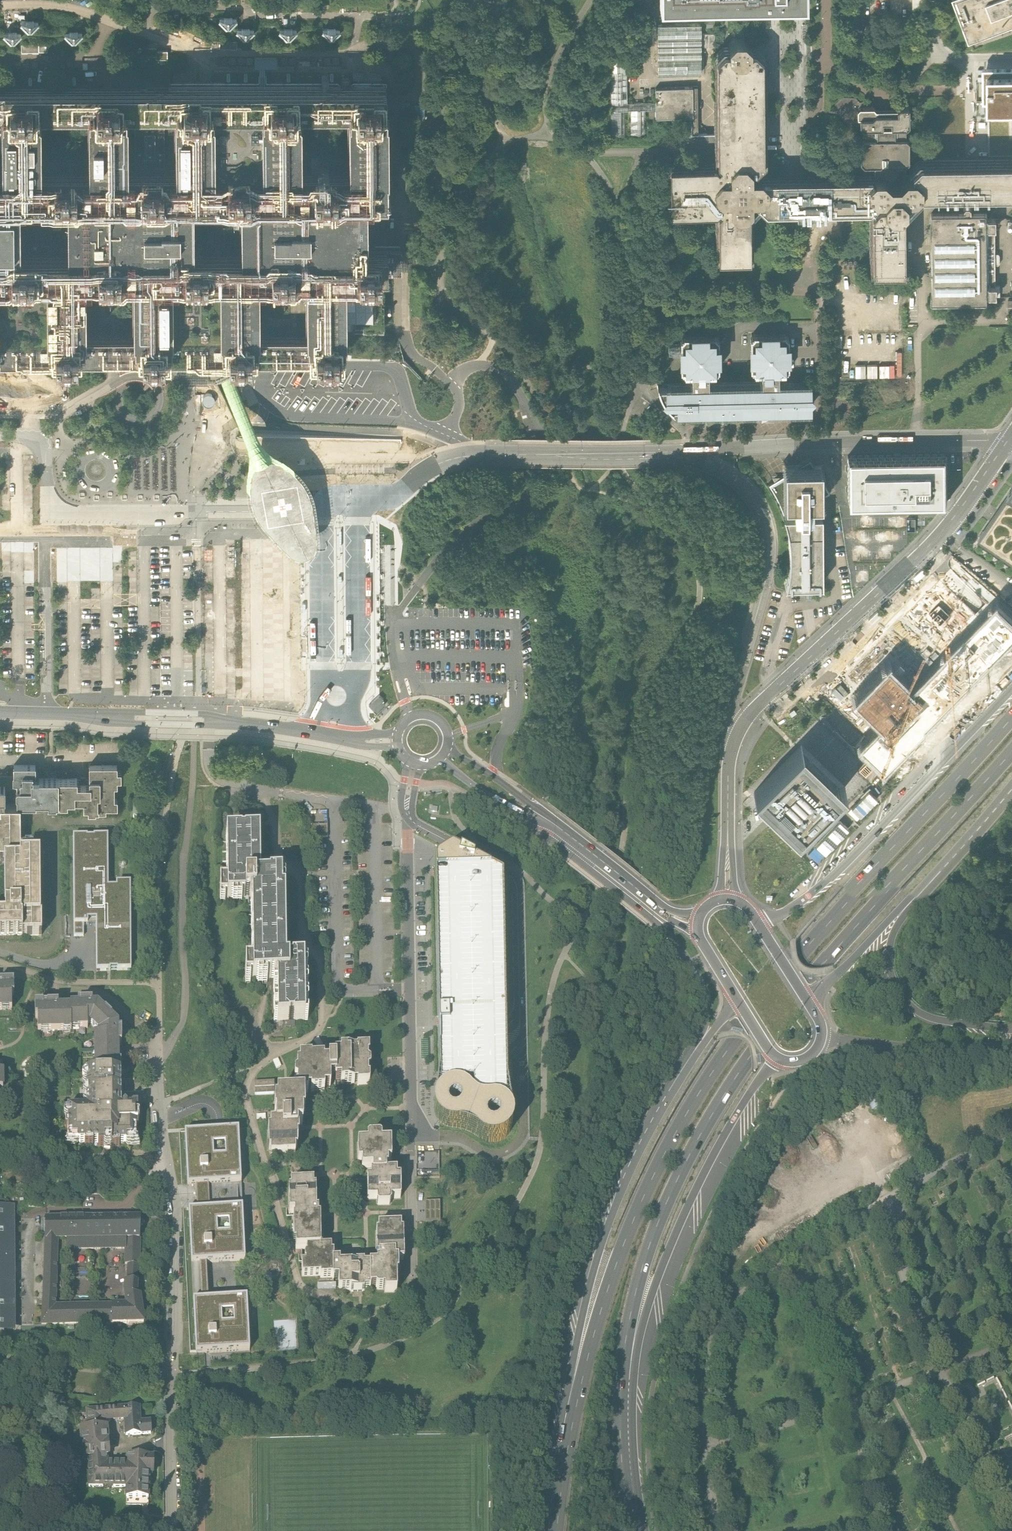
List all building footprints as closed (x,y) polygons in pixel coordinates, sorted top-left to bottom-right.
[(806,0),(659,0),(659,7),(734,6),(762,5),(762,10),(769,10),(776,10),(776,5),(806,5),(806,0)] [(957,8),(969,40),(972,38),(980,35),(1011,23),(1011,0),(954,0),(957,8)] [(25,18),(25,28),(42,27),(42,17),(25,18)] [(701,24),(657,25),(657,74),(704,75),(704,48),(715,48),(714,34),(701,35),(701,24)] [(341,38),(343,27),(327,25),(325,36),(341,38)] [(300,26),(282,27),(282,37),(300,36),(300,26)] [(751,197),(758,196),(760,197),(767,190),(767,181),(763,177),(760,174),(751,174),(751,168),(755,168),(763,160),(763,149),(762,57),(754,49),(750,49),(750,43),(744,37),(734,37),(728,43),(728,49),(723,50),(716,57),(716,134),(691,134),(692,135),(692,149),(692,163),(669,163),(669,209),(708,209),(715,209),(718,206),(720,208),(717,211),(717,233),(718,257),(749,257),(749,208),(751,206),(751,197)] [(237,42),(219,41),(219,49),(237,50),(237,42)] [(38,43),(20,43),(20,51),(38,51),(38,43)] [(162,46),(144,46),(144,54),(162,54),(162,46)] [(656,119),(655,100),(628,100),(628,53),(610,54),(611,132),(647,135),(647,119),(656,119)] [(982,67),(983,101),(988,101),(988,156),(1011,156),(1011,67),(982,67)] [(386,248),(377,248),(375,248),(366,248),(365,237),(379,237),(379,210),(366,210),(366,198),(366,191),(386,191),(385,101),(385,95),(385,85),(375,85),(320,86),(290,86),(264,86),(219,86),(99,87),(12,88),(0,88),(0,112),(2,112),(2,170),(0,170),(0,357),(172,356),(179,356),(179,381),(193,381),(215,381),(216,383),(217,382),(226,378),(233,374),(232,365),(232,356),(240,356),(331,355),(344,355),(344,340),(344,330),(383,330),(383,272),(386,272),(401,272),(401,260),(401,248),(386,248)] [(655,100),(656,119),(693,119),(692,87),(655,87),(655,100)] [(763,177),(767,181),(767,190),(760,197),(758,196),(758,201),(766,208),(784,209),(788,209),(793,208),(799,208),(808,208),(845,208),(869,208),(871,205),(872,206),(873,207),(871,209),(871,269),(903,268),(903,207),(905,204),(905,200),(905,196),(914,195),(916,193),(1011,192),(1011,160),(919,161),(911,168),(911,173),(905,173),(905,164),(908,160),(908,158),(908,140),(905,137),(905,127),(906,127),(909,124),(909,115),(910,113),(909,113),(908,107),(899,107),(897,109),(892,110),(885,110),(875,110),(873,107),(859,107),(857,110),(857,118),(859,118),(859,121),(859,125),(862,127),(862,138),(859,140),(859,161),(863,165),(873,164),(873,169),(873,172),(873,174),(871,176),(808,176),(788,176),(763,177)] [(965,213),(930,214),(931,297),(931,304),(974,304),(988,304),(988,297),(1000,297),(1000,286),(996,286),(996,266),(998,265),(1000,264),(1000,255),(998,254),(995,254),(995,230),(997,230),(997,219),(987,219),(987,213),(984,213),(972,213),(972,209),(970,207),(966,207),(965,209),(965,213)] [(681,337),(680,337),(680,362),(680,369),(681,369),(683,371),(683,372),(691,372),(691,378),(691,383),(667,383),(667,385),(658,385),(658,383),(657,382),(656,383),(658,387),(659,392),(662,398),(667,405),(673,410),(674,410),(674,409),(672,408),(672,407),(678,407),(678,409),(755,409),(760,409),(768,409),(776,409),(808,409),(808,382),(778,383),(778,377),(778,371),(785,371),(785,370),(787,368),(788,368),(788,336),(787,336),(785,334),(785,333),(753,333),(753,334),(751,336),(750,336),(750,368),(751,368),(753,370),(753,371),(761,371),(761,383),(708,383),(708,372),(715,372),(715,371),(717,369),(718,369),(718,361),(718,337),(717,337),(715,335),(715,334),(683,334),(683,335),(681,337)] [(233,374),(226,378),(217,382),(218,386),(220,385),(221,387),(222,387),(226,395),(235,414),(242,430),(245,436),(247,442),(249,453),(247,467),(246,481),(249,487),(251,496),(253,502),(257,512),(265,522),(276,534),(285,543),(290,547),(291,548),(297,551),(303,551),(308,550),(312,546),(315,542),(316,536),(316,533),(315,521),(314,512),(313,505),(310,491),(306,480),(301,473),(294,466),(293,460),(282,452),(276,449),(267,443),(262,437),(260,435),(257,429),(255,426),(255,425),(252,419),(247,409),(238,390),(234,381),(237,380),(234,374),(233,374)] [(768,409),(760,409),(761,419),(776,411),(776,409),(768,409)] [(897,455),(847,455),(848,502),(904,501),(913,501),(947,501),(947,494),(947,483),(947,471),(947,454),(897,455)] [(792,465),(784,465),(784,473),(781,475),(774,478),(768,482),(771,488),(774,493),(777,499),(780,505),(781,509),(783,512),(785,521),(787,529),(788,538),(788,546),(789,556),(787,572),(784,583),(822,583),(821,512),(812,512),(811,502),(821,502),(821,496),(829,491),(821,477),(820,465),(817,465),(814,465),(809,458),(796,465),(792,465)] [(1007,494),(978,537),(1011,561),(1011,488),(1007,494)] [(904,501),(904,510),(913,510),(913,501),(904,501)] [(849,543),(846,543),(846,561),(849,561),(849,569),(850,585),(851,588),(854,590),(859,590),(863,588),(867,584),(873,578),(878,573),(880,571),(894,557),(905,547),(911,541),(923,530),(924,526),(923,522),(920,521),(915,521),(915,510),(913,510),(904,510),(881,510),(866,511),(857,511),(848,511),(848,517),(848,524),(849,543)] [(882,767),(1011,635),(1011,618),(997,603),(915,687),(918,690),(916,692),(887,663),(854,696),(883,726),(881,728),(878,725),(859,744),(882,767)] [(939,603),(928,613),(942,627),(953,617),(939,603)] [(379,694),(368,704),(376,712),(385,704),(381,700),(383,698),(379,694)] [(826,716),(822,711),(790,743),(746,788),(748,790),(751,793),(742,801),(752,811),(767,825),(797,855),(877,773),(881,769),(879,768),(876,764),(859,748),(843,733),(840,729),(826,716)] [(40,764),(19,764),(19,774),(18,774),(18,782),(22,782),(22,785),(21,785),(20,785),(20,792),(21,792),(21,800),(25,800),(40,800),(40,798),(46,798),(53,798),(53,801),(60,801),(63,801),(62,776),(62,775),(40,775),(40,764)] [(81,776),(62,776),(63,801),(72,801),(72,799),(88,798),(88,806),(93,806),(93,808),(107,808),(111,808),(111,807),(123,807),(123,798),(120,798),(120,785),(123,785),(123,778),(127,778),(127,770),(122,770),(122,764),(95,764),(95,781),(82,781),(81,776)] [(0,780),(0,793),(4,793),(9,793),(9,780),(0,780)] [(9,859),(26,859),(26,851),(25,800),(21,800),(9,801),(9,793),(4,793),(4,806),(0,806),(0,859),(9,859)] [(255,879),(261,878),(261,868),(260,830),(246,830),(246,819),(243,819),(240,819),(240,830),(230,830),(228,830),(226,830),(226,846),(227,854),(227,864),(227,879),(220,879),(220,895),(220,898),(225,898),(225,895),(232,895),(233,898),(242,898),(242,894),(246,894),(252,894),(256,894),(255,879)] [(328,824),(309,825),(309,837),(317,837),(328,837),(328,824)] [(74,836),(74,923),(81,922),(89,922),(88,918),(93,918),(98,918),(98,922),(97,963),(97,969),(111,969),(111,967),(117,967),(117,969),(132,969),(131,882),(117,882),(117,887),(114,887),(109,887),(109,836),(98,835),(95,835),(95,838),(87,838),(87,836),(74,836)] [(9,859),(9,913),(0,913),(0,932),(31,932),(47,932),(47,913),(45,913),(44,851),(26,851),(26,859),(9,859)] [(498,1103),(497,1102),(506,1102),(505,1058),(505,1050),(504,1031),(504,1022),(504,1012),(502,879),(452,854),(450,854),(447,856),(437,862),(434,865),(437,1023),(439,1088),(450,1087),(450,1090),(442,1090),(438,1094),(435,1098),(434,1103),(434,1108),(435,1113),(437,1119),(441,1122),(445,1125),(450,1127),(455,1127),(460,1126),(465,1123),(468,1120),(471,1115),(472,1111),(472,1106),(472,1102),(470,1097),(466,1093),(462,1090),(462,1087),(472,1087),(473,1103),(483,1102),(483,1104),(480,1106),(478,1108),(476,1110),(475,1112),(474,1114),(473,1116),(472,1118),(472,1119),(472,1120),(472,1122),(472,1125),(472,1127),(473,1129),(474,1131),(475,1133),(476,1135),(478,1137),(480,1138),(482,1139),(484,1141),(486,1142),(489,1142),(493,1143),(496,1142),(499,1141),(501,1141),(504,1139),(506,1137),(508,1135),(510,1132),(512,1128),(513,1123),(512,1120),(512,1118),(511,1115),(510,1113),(508,1110),(506,1107),(503,1105),(501,1104),(498,1103)] [(270,873),(270,868),(261,868),(261,878),(269,878),(269,877),(270,873)] [(289,976),(289,960),(291,960),(291,959),(291,955),(291,951),(286,951),(285,893),(282,893),(281,876),(269,877),(269,878),(261,878),(255,879),(256,894),(252,894),(252,904),(252,923),(253,962),(245,962),(246,980),(250,980),(250,977),(258,977),(258,980),(262,980),(267,980),(267,977),(277,977),(289,976)] [(74,923),(74,936),(84,936),(84,922),(81,922),(74,923)] [(291,960),(289,960),(289,976),(277,977),(277,1019),(291,1019),(294,1019),(296,1018),(305,1019),(304,959),(291,959),(291,960)] [(9,1012),(9,998),(12,997),(12,987),(0,988),(0,1012),(9,1012)] [(66,1006),(66,1008),(67,1030),(84,1029),(84,1025),(86,1025),(94,1005),(90,1005),(66,1006)] [(86,1025),(95,1033),(95,1036),(114,1044),(117,1044),(117,1036),(117,1030),(114,1030),(114,1025),(94,1005),(86,1025)] [(35,1017),(35,1032),(67,1032),(67,1030),(66,1008),(56,1008),(30,1008),(31,1017),(35,1017)] [(114,1051),(114,1044),(95,1036),(91,1037),(91,1073),(115,1073),(114,1051)] [(299,1056),(300,1062),(297,1062),(297,1070),(294,1072),(295,1079),(297,1080),(297,1085),(296,1085),(296,1092),(304,1092),(308,1092),(308,1089),(311,1089),(311,1091),(325,1091),(325,1087),(331,1087),(331,1077),(333,1077),(334,1077),(335,1079),(341,1079),(341,1083),(358,1082),(358,1083),(370,1083),(370,1076),(368,1076),(368,1069),(370,1068),(370,1062),(368,1060),(368,1054),(369,1054),(369,1047),(357,1047),(357,1049),(340,1049),(340,1053),(334,1053),(334,1058),(332,1058),(328,1058),(328,1061),(324,1061),(324,1057),(312,1058),(312,1056),(299,1056)] [(91,1073),(83,1074),(83,1087),(115,1086),(115,1080),(115,1073),(91,1073)] [(275,1091),(274,1080),(255,1080),(255,1093),(275,1093),(275,1091)] [(115,1093),(115,1086),(83,1087),(84,1110),(64,1110),(65,1143),(81,1143),(81,1146),(89,1145),(89,1143),(94,1143),(94,1145),(100,1145),(100,1143),(109,1143),(109,1145),(116,1145),(116,1143),(131,1142),(130,1109),(116,1109),(115,1105),(115,1093)] [(297,1124),(303,1123),(303,1111),(305,1111),(304,1092),(296,1092),(286,1092),(284,1092),(277,1092),(277,1098),(274,1098),(274,1106),(275,1112),(276,1121),(276,1123),(270,1122),(270,1123),(271,1128),(268,1129),(268,1149),(270,1149),(270,1154),(296,1154),(295,1148),(298,1148),(297,1140),(297,1136),(299,1136),(299,1129),(297,1129),(297,1126),(297,1124)] [(188,1208),(188,1211),(189,1218),(189,1226),(190,1244),(191,1253),(191,1263),(199,1262),(201,1298),(193,1299),(193,1309),(194,1318),(195,1335),(195,1343),(195,1352),(195,1353),(250,1351),(247,1297),(237,1297),(208,1299),(206,1262),(235,1260),(245,1260),(242,1206),(240,1206),(209,1208),(209,1192),(208,1183),(241,1182),(238,1128),(217,1129),(185,1131),(188,1184),(196,1184),(197,1193),(197,1208),(188,1208)] [(367,1183),(368,1198),(377,1198),(377,1202),(379,1204),(390,1204),(392,1201),(392,1198),(401,1197),(400,1178),(397,1178),(397,1172),(387,1172),(387,1170),(387,1167),(388,1167),(388,1161),(392,1161),(391,1148),(391,1141),(381,1142),(381,1140),(381,1137),(380,1136),(369,1136),(367,1138),(368,1142),(358,1142),(358,1162),(362,1162),(362,1168),(373,1167),(373,1173),(371,1173),(371,1175),(371,1177),(371,1178),(367,1178),(367,1183)] [(440,1175),(441,1151),(420,1150),(420,1175),(440,1175)] [(462,1150),(443,1150),(443,1163),(461,1163),(462,1150)] [(500,1175),(511,1176),(512,1164),(492,1162),(492,1168),(501,1169),(500,1175)] [(296,1242),(296,1248),(301,1248),(306,1248),(321,1247),(321,1246),(321,1244),(320,1216),(318,1216),(318,1213),(318,1211),(318,1210),(317,1210),(316,1186),(314,1186),(314,1179),(290,1180),(291,1186),(289,1186),(289,1206),(289,1212),(294,1212),(294,1216),(293,1216),(293,1223),(293,1242),(296,1242)] [(440,1200),(417,1201),(417,1222),(441,1221),(440,1200)] [(0,1208),(0,1335),(20,1335),(20,1208),(0,1208)] [(139,1238),(139,1216),(98,1216),(45,1216),(44,1216),(44,1238),(51,1238),(58,1238),(66,1238),(125,1238),(139,1238)] [(377,1264),(370,1264),(370,1288),(371,1288),(376,1287),(377,1290),(383,1289),(385,1289),(385,1292),(397,1292),(396,1276),(396,1274),(398,1274),(398,1266),(398,1261),(403,1261),(403,1229),(401,1229),(401,1223),(378,1224),(378,1230),(376,1230),(376,1256),(379,1256),(379,1258),(379,1260),(377,1260),(377,1264)] [(51,1238),(44,1238),(40,1325),(110,1325),(110,1314),(110,1304),(55,1305),(58,1238),(51,1238)] [(65,1249),(125,1249),(125,1238),(66,1238),(65,1249)] [(139,1238),(125,1238),(125,1249),(124,1264),(127,1264),(139,1265),(141,1238),(139,1238)] [(321,1247),(306,1248),(306,1250),(306,1253),(305,1254),(304,1255),(304,1261),(305,1261),(305,1262),(301,1262),(302,1275),(318,1275),(320,1277),(332,1277),(332,1278),(337,1278),(338,1278),(338,1290),(339,1290),(351,1290),(351,1291),(352,1291),(360,1291),(364,1291),(365,1291),(365,1289),(370,1289),(370,1288),(370,1264),(364,1264),(364,1262),(357,1262),(357,1264),(340,1264),(340,1260),(336,1260),(334,1260),(334,1253),(332,1253),(332,1247),(321,1247)] [(127,1264),(125,1293),(136,1295),(139,1265),(127,1264)] [(123,1304),(110,1304),(110,1314),(110,1325),(144,1324),(142,1313),(140,1296),(136,1295),(125,1293),(123,1304)] [(140,1406),(124,1407),(126,1423),(140,1421),(140,1414),(140,1406)] [(124,1407),(113,1408),(114,1423),(120,1423),(126,1423),(124,1407)] [(109,1423),(114,1423),(113,1408),(85,1410),(86,1428),(109,1428),(109,1426),(109,1423)] [(151,1421),(140,1421),(126,1423),(126,1436),(140,1435),(152,1434),(151,1421)] [(110,1444),(109,1428),(86,1428),(78,1429),(79,1445),(82,1445),(84,1461),(111,1461),(110,1444)] [(125,1456),(125,1462),(125,1490),(125,1498),(149,1499),(149,1486),(149,1475),(153,1475),(154,1456),(125,1456)] [(118,1462),(111,1461),(84,1461),(86,1488),(125,1490),(125,1462),(118,1462)]
